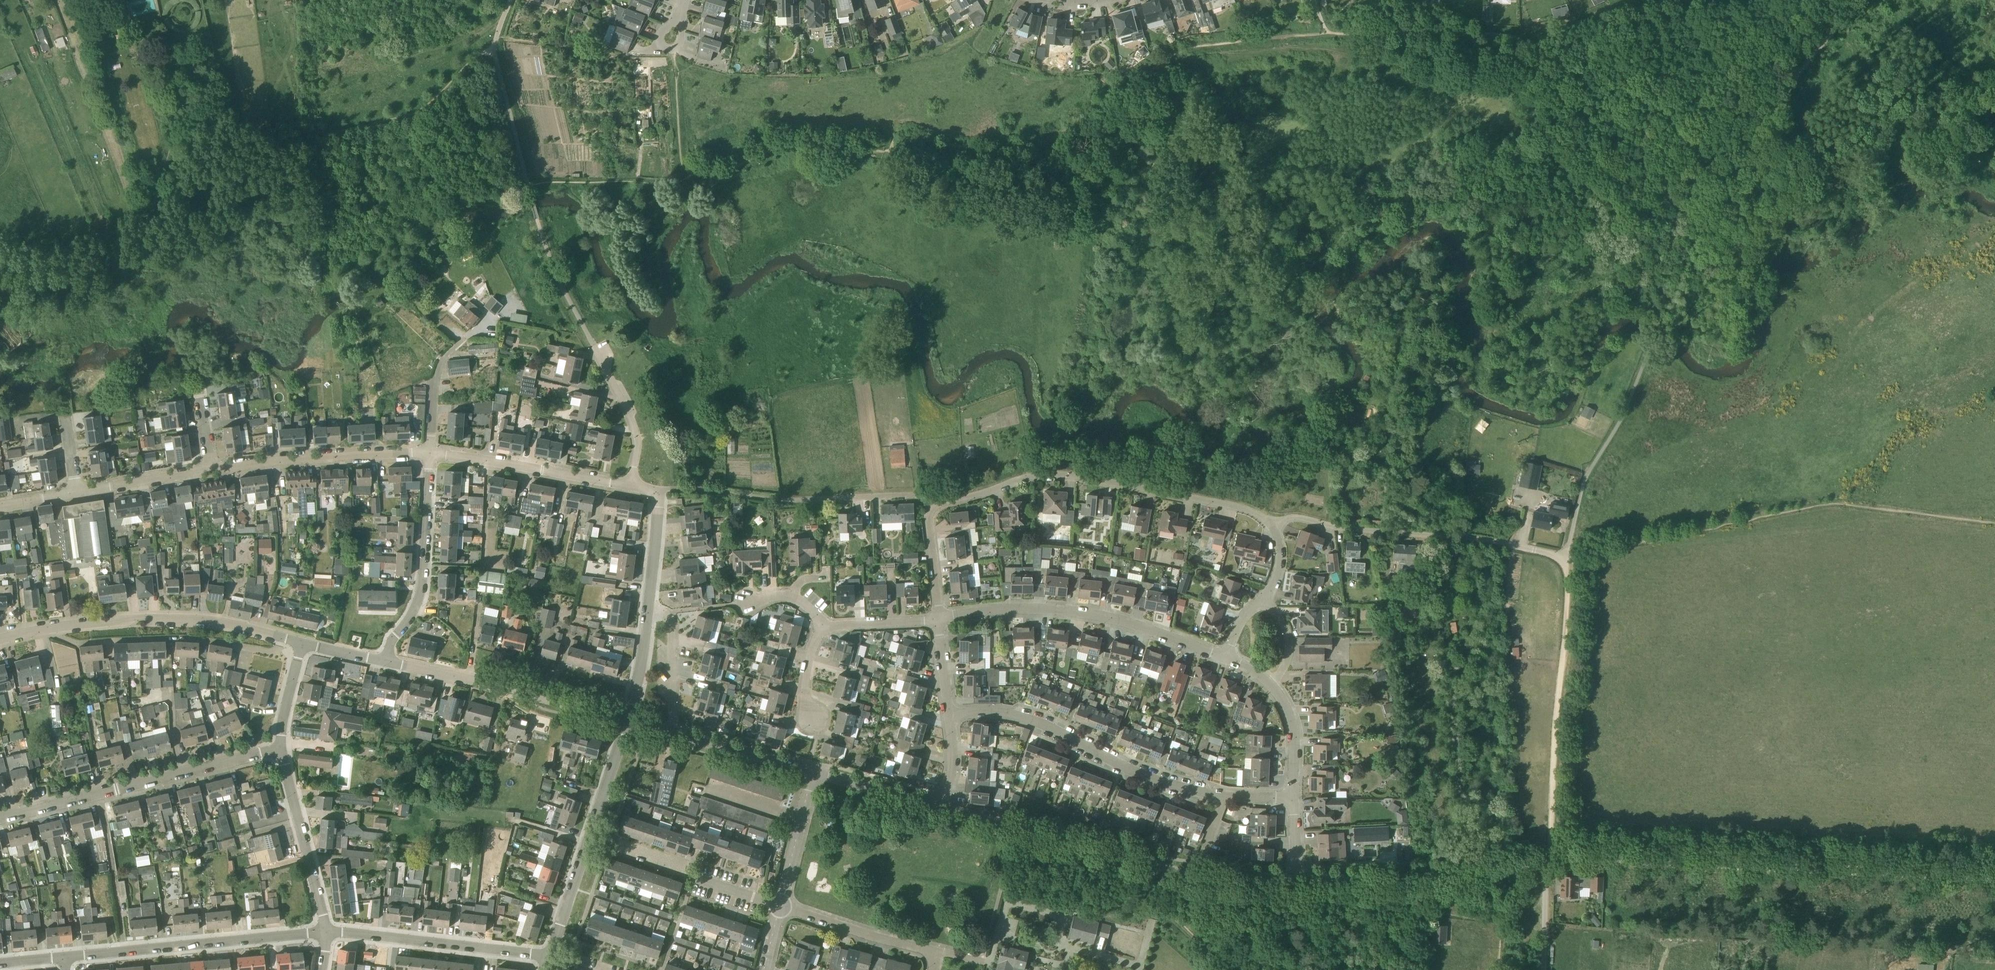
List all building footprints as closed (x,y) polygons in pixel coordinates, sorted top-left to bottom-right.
[(660,1),(658,0),(634,0),(639,2),(635,12),(627,9),(626,9),(649,18),(649,17),(648,17),(650,12),(650,13),(652,7),(656,9),(656,8),(654,8),(657,0),(659,1),(660,1)] [(727,3),(718,0),(705,0),(704,4),(702,4),(705,6),(704,11),(703,16),(702,15),(702,16),(725,23),(716,20),(719,10),(724,11),(727,3)] [(765,0),(744,0),(741,19),(762,23),(764,14),(762,14),(765,0)] [(779,17),(786,17),(787,23),(800,23),(800,6),(793,6),(793,0),(779,0),(779,17)] [(824,14),(824,8),(821,5),(820,0),(808,0),(808,6),(805,9),(806,16),(809,19),(809,24),(813,27),(819,26),(822,23),(821,17),(824,14)] [(838,8),(836,9),(837,19),(849,18),(848,14),(854,13),(855,19),(862,17),(858,0),(836,0),(838,8)] [(870,11),(885,6),(883,0),(866,0),(870,11)] [(917,0),(895,0),(899,11),(919,4),(917,0)] [(957,13),(960,18),(971,12),(968,6),(977,1),(977,0),(957,0),(956,0),(950,4),(955,13),(957,12),(957,13)] [(1159,0),(1158,0),(1151,0),(1152,2),(1142,5),(1147,23),(1163,19),(1164,22),(1172,20),(1167,3),(1160,5),(1159,0)] [(1199,0),(1173,0),(1179,18),(1195,12),(1202,9),(1199,0)] [(1235,2),(1235,0),(1210,0),(1213,10),(1235,2)] [(1028,33),(1039,36),(1043,17),(1032,15),(1028,13),(1018,8),(1009,25),(1018,30),(1016,34),(1027,39),(1028,33)] [(619,20),(617,27),(616,26),(616,27),(638,35),(639,35),(638,34),(639,30),(640,30),(642,25),(646,26),(644,25),(647,17),(649,18),(626,9),(623,18),(624,18),(623,22),(619,20)] [(969,16),(976,27),(982,23),(985,16),(978,10),(969,16)] [(1133,41),(1145,38),(1140,19),(1134,21),(1131,11),(1113,16),(1119,36),(1130,33),(1133,41)] [(576,13),(572,24),(581,27),(585,16),(576,13)] [(699,35),(699,36),(722,43),(719,42),(725,23),(702,16),(701,16),(702,16),(704,17),(701,25),(699,24),(703,26),(701,31),(702,31),(700,36),(699,35)] [(732,16),(730,24),(736,26),(738,18),(732,16)] [(895,17),(886,20),(891,35),(900,32),(895,17)] [(1211,17),(1205,19),(1208,26),(1214,24),(1211,17)] [(1062,43),(1071,44),(1072,31),(1064,30),(1065,20),(1050,19),(1047,44),(1062,45),(1062,43)] [(1099,36),(1106,36),(1104,19),(1090,20),(1090,23),(1081,24),(1083,47),(1091,46),(1090,40),(1099,39),(1099,36)] [(1205,19),(1198,21),(1200,27),(1208,26),(1205,19)] [(946,24),(938,28),(943,37),(951,32),(946,24)] [(834,46),(833,37),(832,25),(825,26),(826,30),(824,33),(825,47),(834,46)] [(638,36),(638,35),(616,27),(613,35),(609,46),(628,53),(628,52),(627,52),(629,47),(631,42),(635,44),(635,43),(633,42),(636,35),(638,36)] [(41,28),(35,30),(43,52),(49,49),(41,28)] [(719,52),(722,43),(699,36),(701,37),(699,45),(697,44),(696,45),(700,46),(699,51),(698,56),(697,56),(696,57),(697,57),(710,61),(714,50),(719,52)] [(940,36),(934,38),(936,46),(943,43),(940,36)] [(1144,47),(1138,51),(1143,56),(1148,52),(1144,47)] [(1017,60),(1018,54),(1010,52),(1008,58),(1017,60)] [(844,57),(836,59),(839,73),(847,71),(844,57)] [(1110,59),(1104,65),(1109,70),(1115,65),(1110,59)] [(755,66),(753,71),(760,74),(763,68),(759,65),(755,66)] [(16,77),(13,68),(0,72),(0,79),(1,82),(16,77)] [(485,306),(495,315),(503,305),(493,297),(485,306)] [(461,320),(460,320),(471,329),(480,318),(479,317),(483,312),(470,301),(465,307),(457,301),(449,310),(454,314),(461,320)] [(526,322),(527,315),(511,312),(510,320),(526,322)] [(505,336),(503,344),(512,345),(514,338),(505,336)] [(499,343),(479,345),(469,346),(470,354),(499,351),(499,343)] [(558,353),(560,347),(548,344),(547,351),(558,353)] [(560,353),(559,359),(567,360),(566,368),(581,371),(584,359),(560,353)] [(477,360),(470,361),(470,359),(448,361),(449,375),(471,373),(471,370),(478,369),(477,360)] [(536,379),(538,369),(525,367),(523,376),(536,379)] [(581,371),(566,368),(564,376),(556,374),(555,379),(578,384),(581,371)] [(219,407),(235,404),(233,396),(246,394),(244,383),(230,385),(231,391),(217,394),(219,407)] [(537,388),(534,387),(522,385),(520,395),(535,398),(537,388)] [(266,391),(258,392),(260,399),(267,398),(266,391)] [(575,392),(574,398),(582,399),(581,407),(596,410),(598,397),(575,392)] [(507,395),(497,393),(496,401),(495,401),(494,401),(493,410),(494,410),(502,412),(504,412),(507,395)] [(182,400),(158,404),(159,409),(167,408),(168,416),(184,413),(182,400)] [(493,410),(494,401),(485,402),(475,403),(475,413),(480,413),(493,414),(493,410)] [(236,410),(235,404),(219,407),(221,420),(245,416),(244,414),(244,410),(236,411),(236,410)] [(1594,410),(1586,406),(1582,416),(1590,420),(1594,410)] [(596,410),(581,407),(579,414),(571,413),(570,418),(593,423),(596,410)] [(1354,428),(1357,413),(1343,409),(1340,424),(1354,428)] [(450,412),(449,425),(463,427),(464,419),(472,419),(473,414),(450,412)] [(160,417),(162,430),(186,426),(184,413),(168,416),(160,417)] [(86,431),(101,428),(100,421),(108,419),(107,414),(84,418),(86,431)] [(403,424),(395,425),(396,439),(409,439),(408,416),(403,416),(403,424)] [(263,423),(270,422),(269,417),(268,417),(260,418),(249,420),(250,427),(264,425),(263,423)] [(396,439),(395,425),(387,425),(387,417),(382,417),(383,440),(396,439)] [(508,419),(503,418),(497,448),(510,450),(513,435),(515,426),(507,425),(508,419)] [(145,434),(143,419),(137,420),(139,435),(145,434)] [(536,420),(535,427),(543,429),(545,421),(536,420)] [(9,421),(0,422),(0,440),(0,441),(12,439),(9,421)] [(26,440),(34,438),(50,436),(48,423),(33,425),(32,421),(23,422),(26,440)] [(291,430),(292,445),(305,445),(304,421),(298,421),(299,429),(291,430)] [(292,445),(291,430),(283,430),(283,422),(278,422),(279,446),(292,445)] [(239,431),(245,430),(247,429),(246,424),(223,428),(225,441),(240,438),(239,431)] [(348,442),(361,441),(360,425),(347,426),(348,442)] [(360,425),(361,441),(375,440),(374,425),(360,425)] [(463,435),(463,427),(449,425),(448,439),(471,441),(471,435),(463,435)] [(326,428),(327,443),(340,442),(339,427),(326,428)] [(88,444),(111,440),(110,435),(102,436),(101,428),(86,431),(88,444)] [(313,444),(327,443),(326,428),(312,428),(313,444)] [(513,435),(510,450),(523,452),(528,429),(522,428),(521,436),(513,435)] [(535,454),(548,457),(551,441),(543,440),(545,432),(539,431),(535,454)] [(597,445),(612,448),(615,435),(591,431),(590,436),(598,438),(597,445)] [(265,447),(267,447),(273,447),(272,433),(265,434),(265,447)] [(172,442),(173,449),(189,447),(187,434),(163,438),(164,443),(172,442)] [(582,435),(572,434),(571,440),(581,442),(582,435)] [(561,459),(565,435),(560,435),(558,443),(551,441),(548,457),(561,459)] [(50,436),(34,438),(36,446),(27,447),(28,453),(52,449),(50,436)] [(147,436),(139,438),(141,448),(148,446),(147,436)] [(240,438),(225,441),(227,454),(250,450),(249,444),(241,445),(240,438)] [(905,467),(905,457),(904,444),(890,445),(891,468),(905,467)] [(610,461),(612,448),(597,445),(594,458),(610,461)] [(128,449),(129,457),(139,455),(137,447),(128,449)] [(166,458),(167,463),(191,460),(189,447),(173,449),(175,457),(166,458)] [(114,460),(113,453),(112,448),(89,451),(91,464),(106,462),(106,461),(114,460)] [(8,458),(21,456),(20,449),(7,450),(8,458)] [(144,469),(149,467),(147,462),(156,459),(154,452),(141,456),(144,469)] [(53,457),(29,461),(30,466),(38,465),(40,472),(55,470),(53,457)] [(1467,461),(1466,474),(1475,475),(1476,465),(1476,462),(1467,461)] [(106,462),(91,464),(93,477),(116,473),(115,468),(107,469),(106,462)] [(1536,489),(1541,466),(1525,462),(1520,486),(1536,489)] [(394,494),(400,494),(399,467),(388,468),(388,482),(393,482),(394,494)] [(399,467),(400,494),(406,493),(406,481),(411,481),(410,467),(399,467)] [(370,485),(371,485),(370,469),(356,469),(357,485),(364,485),(364,495),(370,494),(370,485)] [(33,481),(34,486),(57,483),(55,470),(40,472),(41,480),(33,481)] [(335,486),(334,470),(320,471),(322,495),(328,495),(327,486),(335,486)] [(342,492),(348,492),(347,470),(334,470),(335,486),(341,486),(342,492)] [(315,477),(309,477),(308,471),(297,472),(298,496),(298,503),(299,513),(299,518),(307,517),(306,493),(303,493),(303,491),(313,490),(313,487),(316,487),(315,477)] [(461,477),(469,478),(470,473),(462,472),(446,471),(445,484),(461,485),(461,477)] [(298,496),(297,472),(285,473),(286,488),(292,488),(293,496),(298,496)] [(266,475),(253,477),(255,492),(256,504),(264,503),(264,500),(269,499),(266,475)] [(20,489),(18,479),(18,476),(10,477),(12,490),(20,489)] [(247,493),(255,492),(253,477),(239,478),(242,502),(248,501),(247,493)] [(501,502),(502,495),(505,479),(492,477),(488,500),(493,501),(493,500),(501,502)] [(518,482),(505,479),(502,495),(510,496),(509,504),(514,505),(518,482)] [(219,523),(224,522),(221,502),(235,500),(234,484),(225,486),(224,480),(213,482),(219,523)] [(214,523),(219,523),(213,482),(201,484),(202,487),(193,488),(194,501),(210,498),(214,523)] [(469,485),(461,485),(445,484),(445,497),(469,498),(469,496),(469,493),(469,485)] [(538,515),(538,513),(544,486),(531,484),(528,498),(524,498),(521,512),(527,513),(527,512),(538,514),(538,515)] [(183,502),(191,500),(189,486),(175,488),(177,502),(171,503),(175,522),(186,520),(183,502)] [(538,513),(545,514),(551,515),(556,489),(544,486),(538,513)] [(150,493),(152,507),(152,509),(162,507),(163,513),(166,532),(176,531),(175,522),(171,503),(167,504),(165,490),(150,493)] [(1060,525),(1073,526),(1074,511),(1066,510),(1067,493),(1045,491),(1043,513),(1061,514),(1060,525)] [(579,508),(581,494),(568,492),(565,506),(566,506),(564,513),(570,514),(571,507),(579,508)] [(592,511),(595,497),(581,494),(579,508),(586,510),(585,517),(591,518),(592,511)] [(137,495),(127,496),(130,516),(138,515),(143,522),(152,521),(150,507),(143,508),(142,496),(137,497),(137,495)] [(1097,498),(1097,495),(1087,495),(1087,505),(1086,505),(1086,507),(1089,507),(1088,516),(1103,517),(1103,514),(1110,515),(1111,497),(1104,496),(1103,499),(1097,498)] [(123,517),(130,516),(127,496),(118,498),(118,500),(114,500),(116,512),(109,513),(111,527),(120,526),(123,517)] [(478,497),(469,496),(469,498),(468,505),(471,505),(477,505),(478,497)] [(615,515),(618,500),(605,497),(601,521),(606,522),(608,514),(615,515)] [(372,513),(380,512),(379,498),(371,499),(372,513)] [(53,520),(57,544),(60,543),(62,560),(110,553),(104,510),(102,500),(59,507),(61,519),(60,519),(53,520)] [(631,502),(618,500),(615,515),(628,517),(631,502)] [(644,504),(631,502),(628,517),(641,520),(644,504)] [(1011,525),(1027,524),(1025,502),(1009,503),(1010,513),(1003,514),(1003,512),(994,513),(995,531),(1004,530),(1004,522),(1011,522),(1011,525)] [(1549,514),(1535,511),(1532,526),(1549,530),(1552,516),(1566,519),(1569,506),(1552,502),(1549,514)] [(914,521),(915,521),(914,505),(915,505),(915,504),(892,505),(892,514),(898,514),(902,513),(902,522),(907,521),(907,530),(915,530),(914,521)] [(61,519),(59,507),(52,508),(51,505),(37,507),(39,523),(48,522),(51,544),(57,544),(53,520),(60,519),(61,519)] [(479,512),(479,517),(478,523),(483,523),(483,517),(483,513),(483,506),(477,505),(471,505),(471,511),(471,512),(479,512)] [(892,514),(892,505),(881,506),(882,522),(902,522),(902,513),(898,514),(892,514)] [(681,516),(681,523),(710,519),(709,513),(704,513),(703,506),(684,508),(685,515),(681,516)] [(1132,506),(1130,514),(1128,515),(1123,514),(1122,522),(1135,525),(1134,531),(1147,534),(1152,509),(1132,506)] [(492,508),(491,515),(498,516),(499,509),(492,508)] [(467,523),(467,516),(468,510),(458,510),(444,509),(443,522),(459,523),(467,523)] [(241,511),(236,516),(241,521),(245,518),(246,516),(241,511)] [(276,530),(276,521),(275,511),(267,511),(268,523),(257,524),(257,532),(276,530)] [(970,529),(976,528),(975,517),(969,518),(968,511),(950,513),(951,525),(961,524),(961,530),(970,529)] [(1174,532),(1185,534),(1187,520),(1177,519),(1177,513),(1163,511),(1160,530),(1174,532)] [(862,532),(862,526),(862,516),(856,516),(856,514),(839,514),(840,532),(862,532)] [(514,528),(516,516),(508,515),(506,526),(514,528)] [(516,516),(514,528),(520,529),(522,517),(516,516)] [(31,532),(32,532),(29,517),(14,519),(18,542),(25,540),(26,541),(33,540),(31,532)] [(556,523),(557,523),(558,520),(550,518),(547,534),(554,536),(556,523)] [(1228,521),(1214,518),(1211,518),(1211,520),(1205,519),(1201,535),(1214,538),(1213,543),(1223,545),(1224,539),(1230,541),(1232,529),(1227,528),(1228,521)] [(711,533),(710,519),(681,523),(682,529),(689,528),(690,535),(688,536),(683,536),(711,533)] [(12,543),(9,520),(0,521),(0,545),(12,543)] [(376,531),(386,532),(412,533),(413,522),(399,521),(398,526),(376,525),(376,531)] [(458,530),(459,523),(443,522),(442,535),(458,536),(464,536),(473,537),(473,531),(458,530)] [(591,536),(593,523),(587,522),(584,534),(591,536)] [(564,525),(557,523),(556,523),(554,536),(550,554),(557,556),(561,537),(564,525)] [(600,528),(593,527),(591,537),(598,537),(600,528)] [(880,529),(872,529),(873,543),(881,542),(880,529)] [(972,546),(970,529),(961,530),(954,531),(955,537),(945,538),(947,549),(972,546)] [(184,531),(177,532),(178,541),(185,540),(184,531)] [(352,531),(351,540),(361,540),(362,531),(352,531)] [(1314,547),(1320,549),(1324,539),(1317,537),(1318,536),(1301,531),(1294,553),(1310,559),(1314,547)] [(411,545),(412,533),(386,532),(386,538),(397,539),(397,544),(411,545)] [(713,549),(711,533),(683,536),(685,553),(689,552),(689,550),(708,548),(708,550),(713,549)] [(1263,563),(1266,550),(1259,549),(1261,541),(1255,540),(1255,537),(1238,534),(1234,554),(1242,556),(1239,570),(1246,572),(1249,560),(1263,563)] [(457,549),(458,536),(442,535),(442,548),(457,549)] [(125,537),(115,539),(116,546),(126,545),(125,537)] [(271,554),(271,539),(258,539),(258,554),(271,554)] [(806,542),(806,539),(790,539),(791,565),(810,564),(810,563),(810,556),(816,555),(815,541),(806,542)] [(767,550),(733,552),(734,575),(749,575),(748,570),(762,569),(762,565),(776,565),(775,541),(767,542),(767,550)] [(585,550),(585,542),(574,542),(574,550),(585,550)] [(1360,558),(1360,552),(1361,543),(1347,542),(1346,557),(1345,557),(1347,557),(1347,562),(1345,562),(1345,572),(1365,573),(1365,563),(1352,562),(1352,558),(1353,558),(1360,558)] [(1399,569),(1414,570),(1416,546),(1394,545),(1393,560),(1400,560),(1399,569)] [(155,559),(154,546),(146,547),(147,560),(155,559)] [(212,559),(211,546),(203,547),(204,560),(212,559)] [(974,563),(972,546),(947,549),(948,560),(958,559),(958,565),(974,563)] [(1114,546),(1112,554),(1121,555),(1122,548),(1114,546)] [(1051,548),(1041,547),(1041,557),(1051,558),(1051,548)] [(42,562),(39,548),(32,549),(34,563),(42,562)] [(233,549),(225,548),(225,563),(233,563),(233,549)] [(457,549),(442,548),(441,561),(465,563),(465,557),(457,557),(457,549)] [(1135,548),(1134,559),(1144,561),(1146,549),(1135,548)] [(619,565),(634,567),(636,555),(612,551),(611,557),(620,558),(619,565)] [(165,564),(165,552),(157,552),(157,565),(165,564)] [(396,557),(385,556),(375,556),(374,562),(380,562),(384,563),(410,564),(411,553),(397,552),(396,557)] [(1339,571),(1338,563),(1337,553),(1328,554),(1329,563),(1326,564),(1327,572),(1339,571)] [(904,563),(909,563),(919,562),(918,554),(903,554),(904,563)] [(348,574),(349,565),(349,559),(335,559),(334,573),(348,574)] [(699,566),(698,559),(679,561),(680,568),(676,569),(676,575),(705,572),(704,566),(699,566)] [(1041,560),(1041,567),(1050,567),(1049,559),(1041,560)] [(1220,570),(1221,564),(1202,559),(1200,565),(1220,570)] [(1067,561),(1066,569),(1075,570),(1076,563),(1067,561)] [(380,562),(374,562),(369,562),(369,571),(365,571),(365,577),(379,578),(380,562)] [(15,567),(14,563),(10,564),(0,565),(0,574),(15,573),(15,567)] [(410,564),(384,563),(384,569),(396,570),(395,575),(410,576),(410,564)] [(974,563),(958,565),(959,571),(949,572),(951,583),(969,581),(968,575),(975,574),(974,563)] [(63,564),(50,565),(52,578),(64,576),(63,564)] [(199,564),(191,564),(192,570),(183,570),(184,595),(200,594),(199,564)] [(26,565),(23,566),(15,567),(15,573),(16,578),(28,577),(26,565)] [(632,581),(634,567),(619,565),(617,573),(606,572),(606,577),(632,581)] [(152,595),(152,593),(151,582),(158,582),(156,567),(147,568),(144,577),(136,578),(138,596),(152,595)] [(895,567),(887,568),(888,581),(896,580),(895,567)] [(1005,567),(1005,583),(1011,583),(1011,593),(1022,593),(1022,567),(1016,567),(1005,567)] [(1033,568),(1028,567),(1022,567),(1022,593),(1033,593),(1033,583),(1039,584),(1040,568),(1033,568)] [(178,593),(178,577),(172,577),(172,568),(165,568),(165,594),(178,593)] [(210,569),(204,568),(202,580),(209,581),(210,569)] [(1047,569),(1040,568),(1039,584),(1045,584),(1044,594),(1056,595),(1057,577),(1058,569),(1052,569),(1047,569)] [(66,578),(75,577),(75,570),(65,571),(66,578)] [(477,591),(505,594),(507,574),(480,570),(477,591)] [(1064,577),(1057,577),(1056,595),(1067,596),(1068,587),(1073,587),(1075,571),(1064,570),(1064,577)] [(1075,571),(1073,587),(1079,588),(1078,597),(1089,599),(1091,580),(1084,580),(1085,573),(1075,571)] [(706,586),(705,572),(676,575),(677,582),(684,581),(685,588),(683,588),(683,589),(678,589),(706,586)] [(115,585),(111,585),(113,601),(126,599),(123,573),(113,574),(115,585)] [(314,583),(331,584),(331,574),(314,573),(314,583)] [(464,580),(464,574),(440,573),(439,586),(455,587),(456,579),(464,580)] [(1097,581),(1091,580),(1089,599),(1100,600),(1101,590),(1107,591),(1109,575),(1103,574),(1098,574),(1097,581)] [(113,601),(111,585),(107,586),(106,575),(96,576),(99,602),(113,601)] [(1127,579),(1121,577),(1109,575),(1107,591),(1113,592),(1111,602),(1122,604),(1126,586),(1127,579)] [(1325,578),(1325,577),(1312,575),(1311,578),(1294,575),(1294,577),(1293,577),(1292,581),(1293,581),(1292,588),(1296,588),(1296,591),(1295,600),(1308,602),(1308,599),(1309,590),(1310,590),(1311,585),(1318,586),(1320,586),(1321,586),(1322,586),(1322,585),(1323,584),(1324,582),(1324,577),(1325,578)] [(244,604),(250,605),(252,593),(254,593),(256,584),(255,584),(256,578),(247,577),(246,583),(243,598),(232,596),(228,615),(241,618),(244,604)] [(616,580),(607,579),(594,577),(592,585),(615,588),(616,580)] [(217,578),(216,586),(208,584),(206,599),(222,601),(224,587),(223,586),(224,579),(217,578)] [(1219,598),(1219,599),(1237,605),(1241,591),(1239,590),(1241,583),(1226,578),(1224,585),(1223,586),(1216,583),(1212,596),(1219,598)] [(854,604),(854,596),(860,596),(860,579),(848,579),(848,586),(837,587),(838,603),(845,602),(845,605),(854,604)] [(1126,586),(1122,604),(1133,606),(1135,596),(1141,597),(1143,582),(1127,579),(1126,586)] [(39,606),(37,589),(30,590),(29,580),(23,581),(26,608),(39,606)] [(1189,581),(1181,580),(1179,590),(1187,591),(1189,581)] [(969,581),(951,583),(952,594),(961,593),(962,599),(963,599),(976,598),(978,597),(977,587),(970,587),(969,581)] [(6,609),(6,603),(12,603),(11,585),(3,585),(3,582),(0,583),(0,609),(6,609)] [(1154,584),(1143,582),(1141,597),(1146,598),(1144,608),(1155,610),(1159,592),(1152,591),(1154,584)] [(52,593),(46,594),(48,610),(62,608),(59,583),(51,584),(52,593)] [(905,583),(896,584),(897,597),(905,597),(905,605),(919,605),(918,594),(920,594),(920,583),(911,583),(911,587),(905,587),(905,583)] [(241,618),(249,620),(253,605),(261,607),(265,586),(256,584),(254,593),(252,593),(250,605),(244,604),(241,618)] [(887,606),(886,585),(864,586),(864,595),(870,595),(871,606),(887,606)] [(455,595),(455,587),(439,586),(439,599),(463,601),(463,595),(455,595)] [(708,598),(706,586),(678,589),(679,596),(683,595),(684,603),(691,602),(692,607),(713,605),(712,598),(708,598)] [(1155,610),(1166,612),(1168,603),(1174,604),(1177,588),(1166,586),(1165,593),(1159,592),(1155,610)] [(381,610),(394,610),(395,591),(376,591),(358,591),(357,609),(371,610),(371,607),(376,607),(381,607),(381,610)] [(612,612),(628,614),(629,601),(606,598),(605,603),(613,604),(612,612)] [(286,600),(284,608),(275,605),(276,600),(272,599),(268,618),(294,624),(297,611),(299,603),(286,600)] [(1184,610),(1186,601),(1179,599),(1177,608),(1184,610)] [(1205,615),(1200,629),(1218,635),(1222,624),(1223,621),(1220,620),(1224,608),(1209,603),(1205,615)] [(507,606),(505,617),(513,618),(515,606),(507,606)] [(556,611),(542,608),(538,625),(552,628),(556,611)] [(1348,608),(1338,608),(1338,617),(1348,617),(1348,608)] [(318,616),(297,611),(294,624),(315,629),(316,628),(319,628),(323,627),(324,621),(322,618),(318,617),(318,616)] [(1299,632),(1321,632),(1321,611),(1307,611),(1307,618),(1299,618),(1299,632)] [(626,627),(628,614),(612,612),(611,620),(603,619),(602,624),(626,627)] [(782,632),(799,637),(802,626),(792,623),(794,617),(782,614),(780,620),(785,622),(782,632)] [(712,631),(715,620),(698,615),(696,626),(712,631)] [(485,617),(480,640),(493,643),(496,628),(489,626),(491,619),(485,617)] [(734,637),(745,640),(750,620),(744,618),(740,632),(736,631),(734,637)] [(524,651),(528,635),(519,633),(522,620),(516,619),(513,632),(506,630),(503,646),(524,651)] [(424,620),(423,631),(430,633),(432,622),(424,620)] [(577,627),(571,625),(568,634),(575,636),(576,633),(579,633),(579,632),(587,634),(588,631),(587,631),(588,629),(578,626),(577,627)] [(709,641),(712,631),(696,626),(693,637),(709,641)] [(1034,627),(1023,628),(1024,645),(1035,645),(1035,651),(1040,651),(1040,640),(1034,640),(1034,627)] [(1013,646),(1024,645),(1023,628),(1013,628),(1013,641),(1007,641),(1009,654),(1014,654),(1013,646)] [(1046,641),(1040,640),(1040,651),(1045,652),(1046,646),(1056,647),(1059,629),(1048,628),(1046,641)] [(1069,631),(1059,629),(1056,647),(1067,649),(1066,656),(1071,657),(1073,645),(1067,644),(1069,631)] [(563,633),(559,632),(558,632),(555,642),(546,640),(542,655),(556,659),(560,644),(563,633)] [(799,637),(782,632),(779,643),(781,643),(796,647),(799,637)] [(1079,646),(1073,645),(1071,657),(1076,658),(1077,651),(1088,653),(1092,636),(1082,633),(1079,646)] [(985,635),(970,634),(970,640),(960,640),(960,651),(978,652),(978,645),(985,645),(985,635)] [(857,656),(862,639),(850,635),(848,641),(839,639),(836,650),(857,656)] [(614,644),(626,646),(627,637),(615,636),(614,644)] [(1092,636),(1088,653),(1086,661),(1096,664),(1095,667),(1101,669),(1105,652),(1099,651),(1102,638),(1092,636)] [(434,658),(437,643),(412,637),(408,653),(434,658)] [(1331,649),(1331,638),(1305,638),(1305,646),(1300,646),(1300,661),(1324,662),(1324,649),(1331,649)] [(583,650),(575,648),(578,640),(572,639),(566,662),(579,665),(583,650)] [(896,654),(904,657),(921,661),(924,651),(915,648),(917,642),(905,639),(903,645),(899,644),(896,654)] [(768,641),(767,646),(779,649),(781,643),(779,643),(768,640),(768,641)] [(1105,652),(1101,669),(1106,670),(1107,664),(1118,666),(1123,643),(1113,641),(1110,653),(1105,652)] [(152,643),(152,659),(165,658),(164,642),(152,643)] [(176,642),(175,656),(180,656),(180,668),(186,668),(187,642),(176,642)] [(198,643),(187,642),(186,668),(192,669),(192,657),(198,657),(198,643)] [(127,660),(140,659),(139,643),(126,644),(127,660)] [(140,659),(152,659),(152,643),(139,643),(140,659)] [(728,653),(731,653),(736,655),(738,649),(717,643),(716,649),(728,653)] [(1123,643),(1118,666),(1116,671),(1126,674),(1132,676),(1136,660),(1131,658),(1134,646),(1123,643)] [(127,670),(127,660),(126,644),(114,644),(114,660),(121,660),(121,670),(122,670),(122,677),(128,677),(127,670)] [(209,644),(207,658),(212,659),(210,671),(216,672),(220,646),(209,644)] [(779,649),(767,646),(762,644),(760,650),(765,652),(762,662),(784,668),(787,657),(777,655),(779,649)] [(103,659),(102,645),(90,646),(93,672),(98,671),(99,671),(98,660),(103,659)] [(93,672),(90,646),(79,647),(81,661),(86,661),(87,673),(93,672)] [(224,661),(229,662),(232,648),(220,646),(216,672),(222,673),(224,661)] [(726,659),(728,653),(716,649),(714,655),(705,653),(702,663),(718,668),(721,657),(726,659)] [(1141,666),(1150,669),(1156,652),(1146,649),(1142,661),(1136,660),(1132,676),(1137,678),(1141,666)] [(591,669),(596,654),(583,650),(579,665),(591,669)] [(860,656),(857,656),(836,650),(833,660),(852,665),(850,671),(862,675),(864,669),(857,667),(860,656)] [(978,652),(960,651),(960,663),(969,663),(969,669),(974,669),(999,669),(985,669),(985,658),(978,658),(978,652)] [(1157,681),(1163,683),(1167,670),(1162,668),(1166,656),(1156,652),(1150,669),(1160,672),(1157,681)] [(604,673),(608,657),(596,654),(591,669),(604,673)] [(28,658),(34,683),(44,681),(38,656),(33,657),(32,656),(28,657),(28,658)] [(617,676),(621,661),(608,657),(604,673),(617,676)] [(895,672),(907,675),(909,670),(918,672),(921,661),(904,657),(901,667),(897,666),(895,672)] [(34,683),(28,658),(14,661),(21,687),(34,683)] [(1167,693),(1169,687),(1176,690),(1177,690),(1177,688),(1179,683),(1185,665),(1175,661),(1173,667),(1169,666),(1167,670),(1163,683),(1160,690),(1167,693)] [(784,668),(762,662),(760,663),(760,664),(758,670),(758,672),(759,673),(760,673),(758,679),(770,682),(772,676),(781,679),(784,668)] [(715,679),(718,668),(702,663),(699,674),(715,679)] [(14,680),(11,669),(6,671),(4,664),(0,665),(0,692),(6,690),(6,689),(10,688),(8,681),(14,680)] [(1197,666),(1191,684),(1211,691),(1216,676),(1211,674),(1211,671),(1197,666)] [(335,677),(336,671),(314,667),(313,674),(315,674),(314,678),(325,680),(324,685),(321,685),(333,688),(337,688),(339,678),(335,677)] [(153,669),(153,688),(161,688),(160,678),(160,676),(158,676),(158,668),(153,669)] [(875,668),(873,675),(879,677),(881,670),(875,668)] [(46,689),(55,687),(50,669),(44,670),(46,681),(44,681),(46,689)] [(228,687),(232,670),(225,669),(221,685),(228,687)] [(964,686),(983,686),(999,686),(999,669),(974,669),(974,675),(964,675),(964,686)] [(1385,669),(1377,672),(1380,681),(1388,678),(1385,669)] [(861,681),(862,675),(850,671),(848,677),(839,675),(836,685),(853,690),(859,692),(862,681),(861,681)] [(208,673),(200,672),(199,688),(207,689),(208,673)] [(902,692),(924,698),(927,687),(917,684),(919,679),(907,675),(895,672),(893,678),(905,681),(902,692)] [(255,690),(268,693),(271,680),(247,674),(245,683),(257,686),(255,690)] [(373,676),(366,674),(363,687),(361,697),(368,699),(370,688),(371,683),(373,676)] [(371,683),(370,688),(368,699),(374,700),(375,695),(386,698),(390,676),(383,675),(382,676),(379,675),(377,686),(371,685),(372,683),(371,683)] [(1330,697),(1330,675),(1305,675),(1305,687),(1313,687),(1313,697),(1330,697)] [(390,676),(386,698),(396,700),(395,704),(401,706),(405,690),(404,690),(404,692),(399,691),(401,680),(397,679),(398,678),(390,676)] [(69,677),(61,678),(62,686),(70,684),(69,677)] [(1037,702),(1046,679),(1042,678),(1039,684),(1033,682),(1027,698),(1035,701),(1035,702),(1036,702),(1037,702)] [(1222,678),(1217,695),(1231,700),(1238,702),(1243,688),(1236,685),(1237,683),(1222,678)] [(728,689),(730,683),(718,679),(716,685),(728,689)] [(768,688),(770,682),(758,679),(756,685),(768,688)] [(1048,706),(1054,690),(1048,687),(1051,681),(1046,679),(1037,702),(1039,703),(1048,706)] [(405,690),(401,706),(408,707),(408,703),(419,705),(423,684),(416,682),(416,683),(412,683),(410,693),(404,692),(405,690)] [(250,692),(252,685),(246,683),(244,691),(250,692)] [(333,688),(321,685),(306,683),(304,697),(319,700),(319,699),(331,701),(333,688)] [(438,697),(437,697),(437,699),(432,698),(434,687),(431,687),(431,685),(423,684),(419,705),(425,706),(424,711),(435,713),(438,697)] [(727,695),(728,689),(716,685),(714,691),(703,688),(700,699),(717,703),(720,693),(727,695)] [(850,701),(853,690),(836,685),(833,696),(850,701)] [(1058,710),(1066,687),(1062,685),(1059,692),(1054,690),(1048,706),(1056,709),(1056,710),(1056,709),(1058,710)] [(230,686),(229,689),(228,687),(222,690),(226,700),(234,696),(232,691),(233,687),(230,686)] [(983,686),(964,686),(964,697),(974,697),(974,703),(990,704),(990,703),(1000,703),(1000,695),(990,695),(990,693),(983,693),(983,686)] [(79,687),(68,689),(69,696),(80,695),(79,687)] [(1074,697),(1068,695),(1071,689),(1066,687),(1058,710),(1059,710),(1059,711),(1060,710),(1068,714),(1074,697)] [(1183,690),(1177,688),(1177,690),(1176,690),(1172,700),(1179,703),(1183,690)] [(769,700),(785,704),(788,694),(772,689),(769,700)] [(265,707),(268,693),(255,690),(254,695),(243,693),(241,701),(242,702),(241,706),(246,708),(247,703),(265,707)] [(25,694),(17,696),(21,712),(29,710),(28,705),(40,702),(37,691),(25,694)] [(98,693),(100,702),(106,701),(105,692),(98,693)] [(898,709),(910,712),(911,706),(921,709),(924,698),(902,692),(899,702),(899,703),(899,704),(893,702),(891,707),(898,709)] [(174,709),(184,708),(188,708),(187,698),(180,698),(180,693),(174,694),(174,709)] [(334,693),(333,701),(340,702),(341,694),(334,693)] [(441,698),(439,708),(437,715),(444,717),(444,718),(459,722),(465,700),(450,696),(448,700),(441,698)] [(1215,700),(1215,699),(1209,697),(1209,696),(1209,698),(1206,707),(1213,709),(1213,710),(1216,701),(1215,700)] [(1261,704),(1261,702),(1247,697),(1245,703),(1238,701),(1232,719),(1253,726),(1256,719),(1261,721),(1266,706),(1261,704)] [(714,714),(717,703),(700,699),(697,710),(707,712),(705,718),(717,721),(719,715),(714,714)] [(1085,723),(1093,700),(1089,699),(1086,705),(1080,703),(1074,719),(1083,722),(1083,723),(1085,723)] [(782,715),(785,704),(769,700),(766,710),(759,708),(757,714),(770,718),(771,712),(782,715)] [(1095,727),(1101,711),(1095,709),(1098,702),(1093,700),(1085,723),(1086,724),(1087,724),(1095,727)] [(1131,700),(1129,707),(1136,709),(1139,703),(1131,700)] [(852,701),(850,707),(863,711),(864,704),(852,701)] [(466,718),(489,725),(494,708),(470,702),(466,718)] [(1391,702),(1383,705),(1386,713),(1394,711),(1391,702)] [(164,703),(154,706),(155,713),(164,710),(167,710),(167,707),(164,703)] [(351,716),(351,715),(353,707),(330,703),(329,712),(351,716)] [(52,721),(60,720),(59,705),(51,705),(52,721)] [(156,717),(155,715),(153,705),(146,707),(149,719),(156,717)] [(1101,711),(1095,727),(1103,730),(1103,731),(1103,730),(1105,731),(1114,708),(1109,706),(1107,713),(1101,711)] [(143,720),(149,719),(146,707),(140,708),(143,720)] [(840,710),(837,721),(859,727),(861,728),(864,717),(861,717),(863,711),(850,707),(849,713),(840,710)] [(1318,707),(1318,714),(1310,714),(1310,728),(1328,728),(1328,720),(1335,720),(1335,707),(1318,707)] [(1114,708),(1105,731),(1106,731),(1106,732),(1107,732),(1115,735),(1121,719),(1116,716),(1118,710),(1114,708)] [(908,718),(910,712),(898,709),(896,715),(903,717),(908,718)] [(188,712),(190,720),(192,727),(196,743),(208,740),(202,717),(195,719),(193,711),(188,712)] [(351,716),(329,712),(325,711),(322,731),(295,727),(294,734),(320,738),(335,740),(338,725),(362,730),(364,718),(351,715),(351,716)] [(735,711),(733,718),(739,720),(741,713),(735,711)] [(241,726),(237,717),(235,712),(223,717),(230,732),(241,726)] [(768,724),(770,718),(757,714),(756,720),(763,722),(768,724)] [(746,715),(742,722),(749,726),(753,718),(746,715)] [(402,724),(413,727),(415,719),(404,716),(402,724)] [(219,737),(230,732),(223,717),(212,723),(219,737)] [(518,734),(525,736),(529,721),(521,719),(521,721),(512,719),(507,737),(516,740),(518,734)] [(910,719),(907,729),(924,734),(927,723),(910,719)] [(121,721),(123,734),(129,733),(127,720),(121,721)] [(856,738),(859,727),(837,721),(834,732),(843,735),(841,740),(854,744),(855,738),(856,738)] [(974,722),(972,733),(990,735),(991,724),(974,722)] [(1129,747),(1138,724),(1133,723),(1131,729),(1125,727),(1119,743),(1127,746),(1127,747),(1127,746),(1129,747)] [(770,724),(767,735),(784,740),(787,729),(770,724)] [(1139,751),(1145,735),(1140,732),(1142,726),(1138,724),(1129,747),(1130,748),(1131,748),(1139,751)] [(1217,726),(1215,733),(1223,736),(1226,728),(1217,726)] [(184,746),(196,743),(192,727),(180,730),(184,746)] [(924,734),(907,729),(900,727),(897,738),(899,738),(898,744),(910,748),(911,742),(921,745),(924,734)] [(1026,741),(1029,733),(1030,730),(1024,727),(1019,738),(1026,741)] [(1149,755),(1158,732),(1153,730),(1151,737),(1145,735),(1139,751),(1147,754),(1148,755),(1148,754),(1149,755)] [(154,737),(153,731),(140,734),(145,755),(158,752),(154,737)] [(573,750),(577,735),(564,731),(560,746),(573,750)] [(145,755),(140,734),(139,732),(135,733),(137,741),(129,743),(133,758),(145,755)] [(1166,742),(1160,740),(1162,734),(1158,732),(1149,755),(1151,755),(1150,756),(1151,756),(1151,755),(1160,759),(1166,742)] [(996,736),(990,735),(972,733),(971,744),(981,745),(980,751),(993,753),(993,747),(995,747),(996,736)] [(170,749),(168,740),(166,734),(154,737),(158,752),(170,749)] [(585,753),(589,738),(577,735),(573,750),(571,757),(568,766),(573,767),(578,751),(585,753)] [(1271,747),(1271,735),(1254,735),(1253,746),(1246,745),(1246,752),(1260,752),(1260,746),(1271,747)] [(1396,735),(1388,737),(1390,744),(1398,742),(1396,735)] [(490,752),(494,738),(487,736),(483,750),(490,752)] [(585,753),(598,757),(602,742),(589,738),(585,753)] [(1322,739),(1322,745),(1314,745),(1314,759),(1332,759),(1332,751),(1339,751),(1339,739),(1322,739)] [(841,740),(840,746),(852,750),(854,744),(841,740)] [(90,769),(83,745),(81,745),(80,742),(70,745),(71,748),(77,772),(90,769)] [(822,753),(836,757),(840,746),(825,742),(822,753)] [(905,753),(902,764),(918,768),(921,758),(908,754),(910,748),(898,744),(896,750),(905,753)] [(1030,771),(1039,748),(1037,747),(1028,744),(1022,760),(1028,762),(1025,769),(1030,771)] [(1176,768),(1185,745),(1180,744),(1178,750),(1172,748),(1166,764),(1174,767),(1174,768),(1175,768),(1176,768)] [(124,761),(121,751),(120,745),(108,748),(112,764),(124,761)] [(529,748),(519,745),(518,745),(513,760),(525,763),(529,748)] [(1186,772),(1192,756),(1187,754),(1189,747),(1185,745),(1176,768),(1178,769),(1177,769),(1178,769),(1186,772)] [(65,776),(77,772),(71,748),(59,751),(65,776)] [(108,748),(107,748),(101,750),(96,751),(99,767),(112,764),(108,748)] [(1043,768),(1049,752),(1041,749),(1041,748),(1040,748),(1039,748),(1030,771),(1034,772),(1037,766),(1043,768)] [(998,753),(993,753),(980,751),(979,757),(970,756),(969,768),(991,770),(993,770),(994,759),(998,760),(998,753)] [(1196,776),(1205,753),(1201,751),(1198,758),(1192,756),(1186,772),(1194,775),(1194,776),(1195,776),(1195,775),(1196,776)] [(29,785),(27,775),(25,769),(32,767),(28,752),(21,754),(21,757),(14,759),(13,756),(6,757),(13,788),(29,785)] [(332,768),(333,755),(301,752),(300,764),(332,768)] [(1050,778),(1059,756),(1057,755),(1058,755),(1057,754),(1057,755),(1049,752),(1043,768),(1048,770),(1046,777),(1050,778)] [(1245,769),(1251,769),(1269,770),(1269,758),(1259,758),(1260,752),(1246,752),(1245,758),(1245,769)] [(1207,780),(1213,764),(1207,761),(1210,755),(1205,753),(1196,776),(1198,776),(1198,777),(1207,780)] [(568,766),(571,757),(565,756),(562,767),(567,768),(568,766)] [(1057,774),(1063,776),(1069,760),(1061,756),(1060,756),(1059,756),(1050,778),(1055,780),(1057,774)] [(38,758),(30,760),(32,767),(40,766),(38,758)] [(664,784),(655,782),(650,801),(668,807),(674,777),(675,777),(678,762),(665,759),(662,775),(666,776),(664,784)] [(915,779),(918,768),(902,764),(899,774),(894,773),(892,779),(904,782),(906,776),(915,779)] [(713,766),(709,777),(715,779),(718,768),(713,766)] [(1073,793),(1081,771),(1080,770),(1080,769),(1080,770),(1071,767),(1065,783),(1071,785),(1068,792),(1073,793)] [(715,779),(720,781),(724,769),(718,768),(715,779)] [(996,788),(997,782),(996,782),(997,771),(993,770),(991,770),(969,768),(967,779),(977,780),(976,786),(981,786),(996,788)] [(726,783),(729,771),(724,769),(720,781),(726,783)] [(1269,770),(1251,769),(1245,769),(1243,770),(1242,778),(1244,780),(1244,786),(1258,786),(1258,780),(1268,781),(1269,770)] [(1396,769),(1392,773),(1397,778),(1401,773),(1396,769)] [(726,783),(731,785),(735,773),(729,771),(726,783)] [(1085,791),(1092,775),(1084,771),(1083,771),(1081,771),(1073,793),(1077,795),(1080,789),(1085,791)] [(1310,791),(1328,791),(1335,791),(1335,783),(1335,771),(1319,771),(1318,771),(1318,777),(1310,777),(1310,791)] [(737,786),(741,775),(735,773),(731,785),(737,786)] [(737,786),(743,788),(746,777),(741,775),(737,786)] [(1093,801),(1102,778),(1100,778),(1100,777),(1100,778),(1092,775),(1085,791),(1091,793),(1089,799),(1093,801)] [(239,785),(234,786),(231,777),(218,780),(222,795),(229,793),(231,801),(237,800),(235,792),(240,791),(239,785)] [(748,790),(752,779),(746,777),(743,788),(748,790)] [(1098,803),(1100,796),(1106,799),(1112,782),(1104,779),(1103,778),(1103,779),(1102,778),(1093,801),(1098,803)] [(748,790),(754,792),(757,781),(752,779),(748,790)] [(214,797),(222,795),(218,780),(205,784),(208,793),(211,807),(216,806),(214,797)] [(544,781),(542,789),(550,792),(552,784),(544,781)] [(759,794),(763,782),(757,781),(754,792),(759,794)] [(759,794),(765,796),(769,784),(763,782),(759,794)] [(771,797),(774,786),(769,784),(765,796),(771,797)] [(199,785),(187,788),(194,813),(200,812),(197,800),(202,799),(199,785)] [(771,797),(776,799),(780,788),(774,786),(771,797)] [(971,791),(971,792),(970,803),(988,805),(994,806),(995,799),(1004,800),(1006,789),(996,788),(981,786),(981,792),(971,791)] [(176,791),(179,801),(180,805),(185,803),(191,827),(192,831),(195,831),(195,829),(197,828),(196,825),(197,825),(194,813),(187,788),(176,791)] [(776,799),(782,801),(786,790),(780,788),(776,799)] [(256,806),(268,803),(265,789),(241,796),(244,804),(255,801),(256,806)] [(1121,816),(1130,793),(1128,793),(1128,792),(1119,789),(1113,806),(1119,808),(1116,814),(1121,816)] [(171,807),(170,803),(168,793),(156,796),(163,821),(169,820),(166,808),(171,807)] [(372,806),(373,801),(373,796),(341,793),(341,798),(333,797),(318,795),(317,808),(331,810),(332,802),(340,803),(340,802),(372,806)] [(1133,813),(1140,797),(1131,794),(1132,794),(1131,793),(1131,794),(1130,793),(1121,816),(1125,818),(1128,811),(1133,813)] [(582,802),(560,794),(558,799),(566,802),(563,809),(578,814),(582,802)] [(165,831),(163,821),(156,796),(146,798),(152,824),(157,822),(159,832),(165,831)] [(699,807),(705,809),(708,798),(703,796),(699,807)] [(1141,824),(1150,801),(1148,800),(1140,797),(1133,813),(1139,815),(1136,822),(1141,824)] [(1346,797),(1331,797),(1318,797),(1318,810),(1314,810),(1314,816),(1313,816),(1312,816),(1312,820),(1313,821),(1314,821),(1314,822),(1334,822),(1334,810),(1346,810),(1346,797)] [(708,798),(705,809),(710,811),(714,800),(708,798)] [(144,824),(140,810),(138,800),(125,804),(129,819),(136,817),(138,825),(144,824)] [(710,811),(716,813),(720,802),(714,800),(710,811)] [(1148,819),(1154,821),(1160,805),(1152,802),(1152,801),(1151,801),(1150,801),(1141,824),(1145,825),(1148,819)] [(408,815),(410,804),(400,802),(398,814),(408,815)] [(716,813),(722,815),(725,804),(720,802),(716,813)] [(1389,807),(1389,808),(1397,813),(1400,807),(1392,802),(1389,807)] [(246,814),(248,823),(272,816),(268,803),(256,806),(257,811),(246,814)] [(1167,829),(1176,807),(1174,806),(1175,806),(1174,805),(1174,806),(1165,803),(1159,819),(1165,821),(1163,828),(1167,829)] [(112,807),(114,817),(118,830),(123,829),(121,821),(129,819),(125,804),(112,807)] [(722,815),(727,817),(731,805),(725,804),(722,815)] [(727,817),(733,819),(736,807),(731,805),(727,817)] [(220,815),(227,814),(225,806),(218,808),(220,815)] [(688,807),(686,813),(695,816),(697,810),(688,807)] [(733,819),(738,820),(742,809),(736,807),(733,819)] [(1180,827),(1186,810),(1178,807),(1177,807),(1176,807),(1167,829),(1172,831),(1174,825),(1180,827)] [(1229,807),(1226,814),(1232,817),(1235,809),(1229,807)] [(1250,814),(1250,825),(1275,826),(1276,815),(1266,814),(1266,808),(1252,808),(1252,814),(1250,814)] [(578,814),(563,809),(560,817),(553,814),(551,819),(574,827),(578,814)] [(738,820),(744,822),(748,811),(742,809),(738,820)] [(1187,837),(1196,814),(1195,814),(1195,813),(1194,813),(1194,814),(1186,810),(1180,827),(1185,829),(1183,835),(1187,837)] [(347,811),(345,817),(357,819),(358,812),(347,811)] [(744,822),(749,824),(753,813),(748,811),(744,822)] [(95,831),(102,829),(99,815),(92,816),(91,812),(80,815),(86,840),(92,839),(89,827),(94,826),(95,831)] [(749,824),(755,826),(759,815),(753,813),(749,824)] [(1200,835),(1201,832),(1206,818),(1198,815),(1198,814),(1197,815),(1196,814),(1187,837),(1192,839),(1194,832),(1200,835)] [(88,851),(86,840),(80,815),(69,817),(72,831),(77,830),(83,852),(88,851)] [(622,820),(619,819),(615,829),(619,830),(618,832),(630,836),(636,819),(624,815),(622,820)] [(755,826),(761,828),(764,816),(759,815),(755,826)] [(761,828),(766,830),(770,818),(764,816),(761,828)] [(386,828),(387,818),(376,817),(375,827),(386,828)] [(836,824),(835,819),(831,817),(827,820),(828,825),(832,827),(836,824)] [(336,835),(348,836),(353,836),(353,837),(376,840),(377,840),(377,833),(363,831),(346,830),(346,829),(337,828),(337,820),(322,818),(321,830),(328,831),(328,832),(336,833),(336,835)] [(766,830),(772,832),(776,820),(770,818),(766,830)] [(214,834),(221,832),(218,819),(211,821),(214,834)] [(636,819),(630,836),(642,840),(647,822),(636,819)] [(63,833),(62,829),(60,820),(49,822),(57,856),(63,854),(58,835),(63,833)] [(670,829),(671,824),(660,820),(659,825),(670,829)] [(51,857),(57,856),(49,822),(38,825),(41,839),(46,838),(51,857)] [(659,826),(647,822),(642,840),(653,844),(659,826)] [(1242,841),(1250,842),(1264,842),(1264,837),(1275,837),(1275,826),(1250,825),(1247,825),(1247,835),(1242,835),(1242,841)] [(659,826),(653,844),(664,847),(670,830),(659,826)] [(33,841),(31,837),(29,827),(17,830),(24,856),(30,854),(27,842),(33,841)] [(696,828),(695,831),(693,838),(691,845),(702,849),(708,832),(696,828)] [(1389,840),(1388,830),(1388,828),(1354,830),(1355,841),(1389,840)] [(25,860),(24,856),(17,830),(7,833),(10,847),(15,846),(18,857),(19,857),(21,861),(25,860)] [(347,850),(348,836),(336,835),(336,833),(328,832),(328,831),(321,830),(320,846),(335,848),(335,847),(342,848),(342,856),(343,856),(360,858),(374,859),(374,852),(347,850)] [(681,834),(670,830),(664,847),(676,851),(681,834)] [(252,847),(253,852),(267,849),(280,845),(276,832),(252,838),(254,846),(252,847)] [(702,849),(714,853),(719,836),(708,832),(702,849)] [(1338,843),(1344,843),(1343,833),(1318,834),(1320,860),(1339,858),(1338,843)] [(681,834),(676,851),(687,855),(691,845),(693,838),(681,834)] [(731,840),(719,836),(714,853),(725,857),(731,840)] [(220,841),(222,848),(235,844),(233,837),(220,841)] [(545,838),(543,843),(540,851),(548,853),(563,858),(567,846),(545,838)] [(725,857),(737,861),(742,844),(731,840),(725,857)] [(760,868),(762,862),(765,851),(760,850),(763,842),(756,840),(753,847),(748,864),(760,868)] [(63,852),(71,851),(70,841),(62,842),(63,852)] [(1264,842),(1250,842),(1242,841),(1242,848),(1256,848),(1255,860),(1273,860),(1273,849),(1263,848),(1264,842)] [(212,842),(204,844),(206,852),(213,851),(212,842)] [(753,847),(742,844),(737,861),(748,864),(753,847)] [(197,845),(187,847),(189,855),(198,853),(197,845)] [(280,845),(267,849),(268,853),(257,856),(259,865),(283,859),(280,845)] [(45,846),(39,847),(42,860),(48,858),(45,846)] [(540,851),(538,858),(521,852),(519,858),(529,861),(537,863),(544,866),(559,871),(563,858),(548,853),(540,851)] [(148,856),(136,858),(137,865),(149,863),(148,856)] [(347,876),(346,869),(361,867),(360,858),(343,856),(344,863),(330,865),(332,878),(347,876)] [(615,884),(617,879),(622,863),(610,859),(603,880),(615,884)] [(106,863),(98,864),(99,872),(107,871),(106,863)] [(416,863),(414,878),(423,879),(424,864),(416,863)] [(634,867),(622,863),(617,879),(629,883),(634,867)] [(248,876),(258,873),(256,866),(246,868),(248,876)] [(544,866),(540,878),(555,883),(559,871),(544,866)] [(639,892),(641,887),(646,871),(634,867),(629,883),(635,885),(633,890),(639,892)] [(459,882),(461,869),(451,868),(449,881),(459,882)] [(461,875),(474,876),(475,869),(462,868),(461,875)] [(392,871),(387,870),(385,887),(394,888),(396,871),(392,871)] [(262,880),(263,880),(272,877),(271,871),(260,873),(262,880)] [(641,887),(653,891),(659,875),(646,871),(641,887)] [(671,879),(659,875),(653,891),(665,895),(671,879)] [(1604,877),(1590,877),(1575,877),(1575,876),(1574,876),(1574,877),(1570,877),(1570,876),(1559,875),(1559,883),(1561,883),(1561,897),(1578,898),(1579,887),(1590,888),(1603,889),(1604,877)] [(332,878),(333,891),(349,889),(347,876),(332,878)] [(79,879),(80,888),(89,887),(88,878),(79,879)] [(555,883),(540,878),(537,886),(529,883),(528,888),(550,896),(555,883)] [(671,879),(665,895),(678,899),(683,883),(671,879)] [(516,892),(517,892),(519,884),(507,880),(505,888),(517,891),(516,892)] [(120,897),(126,896),(124,881),(118,881),(120,897)] [(402,896),(413,898),(416,887),(404,885),(402,896)] [(350,902),(349,889),(333,891),(335,904),(350,902)] [(594,894),(606,898),(608,893),(596,889),(594,894)] [(496,905),(498,893),(482,891),(481,903),(496,905)] [(279,922),(277,897),(276,892),(267,893),(269,910),(264,910),(265,923),(279,922)] [(403,897),(389,896),(386,920),(400,921),(403,897)] [(403,897),(400,921),(413,923),(416,899),(403,897)] [(27,899),(20,902),(22,908),(29,906),(27,899)] [(265,923),(264,910),(259,911),(258,899),(249,900),(251,924),(265,923)] [(379,918),(381,899),(380,899),(373,900),(371,918),(379,918)] [(431,901),(426,900),(423,924),(436,926),(438,910),(430,909),(431,901)] [(82,941),(94,940),(93,924),(92,916),(91,908),(90,902),(85,903),(86,906),(84,906),(85,916),(79,916),(82,941)] [(141,911),(144,935),(157,933),(154,902),(141,903),(141,907),(141,911)] [(350,902),(335,904),(337,917),(352,915),(350,902)] [(438,910),(436,926),(450,927),(452,903),(447,903),(446,911),(438,910)] [(468,905),(462,905),(459,928),(473,930),(475,915),(467,914),(468,905)] [(699,909),(686,905),(681,921),(693,926),(699,909)] [(144,935),(141,911),(141,907),(127,908),(130,936),(144,935)] [(475,915),(473,930),(486,932),(489,908),(484,907),(483,915),(475,915)] [(525,923),(540,928),(544,915),(522,908),(520,913),(517,921),(525,923)] [(693,926),(706,930),(711,913),(699,909),(693,926)] [(217,912),(219,927),(231,926),(230,910),(217,912)] [(56,911),(57,919),(58,927),(59,943),(72,942),(70,926),(66,926),(64,918),(62,919),(61,911),(56,911)] [(206,929),(219,927),(217,912),(205,913),(206,929)] [(185,915),(186,931),(199,929),(197,913),(185,915)] [(711,913),(706,930),(718,934),(723,917),(711,913)] [(23,930),(22,922),(21,914),(16,915),(17,923),(15,923),(16,931),(10,932),(12,948),(24,946),(23,930)] [(174,932),(186,931),(185,915),(172,916),(174,932)] [(1099,922),(1074,916),(1068,938),(1094,944),(1093,948),(1104,951),(1111,925),(1099,922)] [(585,934),(597,938),(603,921),(590,917),(585,934)] [(718,934),(730,938),(735,921),(723,917),(718,934)] [(615,925),(603,921),(597,938),(609,942),(615,925)] [(735,921),(730,938),(742,942),(747,925),(735,921)] [(37,945),(35,929),(30,930),(29,922),(27,922),(22,922),(23,930),(24,946),(37,945)] [(93,924),(94,940),(107,938),(105,922),(93,924)] [(525,923),(521,936),(536,941),(540,928),(525,923)] [(609,942),(622,946),(627,929),(615,925),(609,942)] [(747,925),(742,942),(754,946),(760,929),(747,925)] [(1445,944),(1445,943),(1445,937),(1446,926),(1434,925),(1433,943),(1445,944)] [(59,943),(58,927),(45,928),(47,944),(59,943)] [(639,933),(627,929),(622,946),(634,950),(639,933)] [(634,950),(646,954),(651,937),(639,933),(634,950)] [(664,942),(651,937),(646,954),(658,958),(664,942)] [(813,952),(817,954),(820,947),(800,940),(798,947),(795,946),(791,957),(810,963),(813,952)] [(1026,969),(1024,969),(1028,953),(1002,946),(998,963),(996,969),(1026,969)] [(861,951),(850,948),(845,968),(853,969),(856,969),(861,951)] [(354,964),(356,951),(340,949),(339,962),(354,964)] [(856,969),(868,969),(872,954),(861,951),(856,969)] [(304,968),(303,960),(302,952),(289,953),(290,969),(304,968)] [(277,969),(282,969),(290,969),(289,953),(276,955),(277,969)] [(410,957),(397,955),(395,969),(409,969),(410,957)] [(263,956),(250,957),(251,969),(265,969),(263,956)] [(250,957),(237,958),(238,969),(251,969),(250,957)] [(409,969),(422,969),(423,958),(410,957),(409,969)] [(810,963),(791,957),(787,968),(795,969),(808,969),(810,963)] [(836,965),(838,958),(832,957),(829,969),(831,969),(835,969),(836,965)] [(436,960),(423,958),(422,969),(435,969),(436,960)] [(216,969),(230,969),(229,959),(216,960),(216,969)] [(888,960),(885,969),(897,969),(899,962),(888,959),(888,960)] [(216,960),(203,961),(203,969),(216,969),(216,960)] [(448,961),(436,960),(435,969),(447,969),(448,961)] [(203,961),(190,962),(190,969),(203,969),(203,961)] [(461,963),(448,961),(447,969),(460,969),(461,963)] [(190,962),(176,963),(177,969),(190,969),(190,962)] [(354,964),(339,962),(338,969),(363,969),(364,965),(354,964)] [(897,969),(909,969),(911,965),(899,962),(897,969)]
